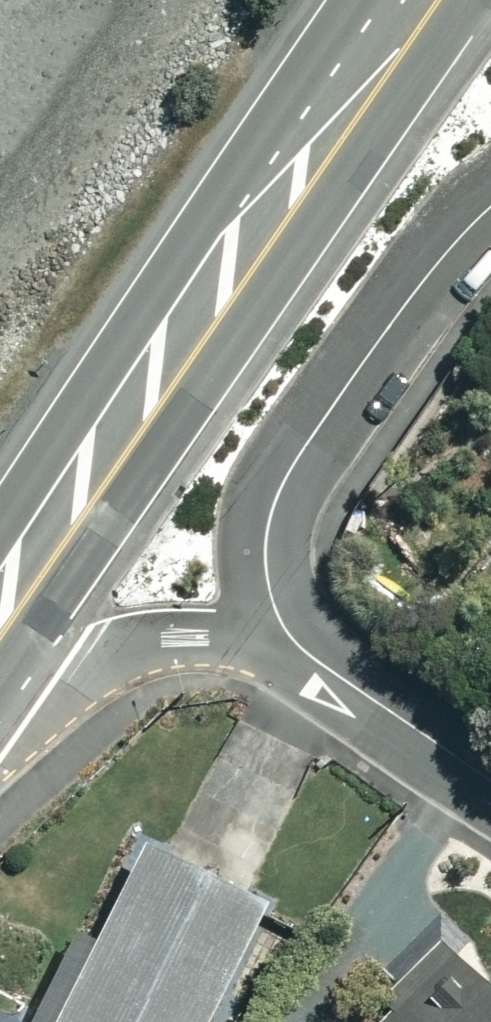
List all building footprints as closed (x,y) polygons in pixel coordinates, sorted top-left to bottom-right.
[(52,1021),(230,1021),(278,915),(152,859),(107,959),(84,949),(52,1021)] [(405,1021),(490,1021),(490,996),(463,967),(405,1021)]
